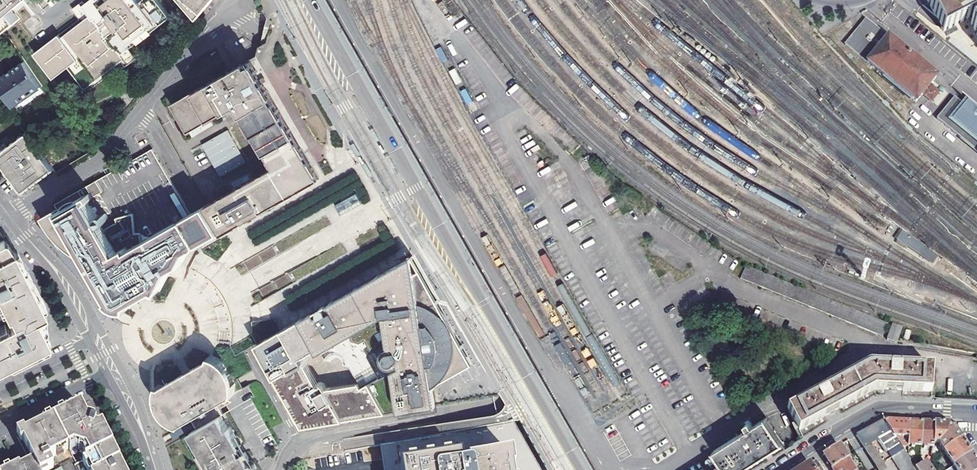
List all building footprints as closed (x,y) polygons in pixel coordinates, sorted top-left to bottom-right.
[(2,31),(17,18),(10,9),(21,0),(0,0),(0,29),(2,31)] [(94,81),(123,58),(117,52),(123,48),(155,23),(158,26),(170,17),(157,0),(140,0),(139,1),(138,0),(95,0),(83,9),(89,16),(62,37),(94,81)] [(197,14),(210,0),(186,0),(197,14)] [(943,32),(975,15),(976,20),(976,0),(926,0),(943,32)] [(866,18),(845,43),(916,100),(922,92),(931,99),(937,91),(928,84),(936,75),(866,18)] [(67,67),(84,89),(94,81),(62,37),(61,38),(58,34),(33,53),(52,78),(67,67)] [(951,38),(948,42),(976,66),(976,59),(951,38)] [(130,57),(123,48),(117,52),(123,58),(125,61),(130,57)] [(252,57),(171,102),(187,131),(240,102),(259,136),(256,137),(260,144),(263,142),(270,155),(267,157),(271,164),(274,162),(275,164),(207,203),(225,234),(326,175),(325,174),(269,75),(263,78),(258,69),(252,57)] [(0,79),(0,88),(13,107),(17,103),(20,107),(22,105),(23,107),(43,93),(40,88),(41,87),(23,62),(0,79)] [(937,119),(976,150),(976,108),(968,101),(965,105),(955,97),(937,119)] [(227,128),(201,143),(220,176),(246,161),(227,128)] [(0,153),(0,164),(11,178),(22,194),(53,171),(26,133),(0,153)] [(189,214),(152,150),(123,167),(118,170),(56,205),(59,210),(51,215),(43,219),(48,228),(51,233),(56,238),(62,244),(66,248),(71,252),(77,256),(82,259),(88,262),(102,287),(110,283),(114,289),(117,294),(108,298),(112,305),(115,307),(117,308),(120,309),(124,309),(128,309),(130,309),(130,305),(133,303),(155,291),(161,294),(173,272),(184,266),(192,251),(225,234),(207,203),(200,207),(189,214)] [(355,194),(334,206),(338,214),(360,202),(355,194)] [(360,202),(338,214),(340,216),(361,204),(360,202)] [(897,239),(932,264),(937,255),(903,231),(897,239)] [(51,341),(45,329),(43,330),(41,331),(38,325),(35,320),(37,319),(43,315),(46,314),(23,269),(20,263),(13,251),(8,254),(2,241),(0,242),(0,305),(3,311),(6,317),(8,316),(12,323),(0,330),(0,368),(50,342),(51,341)] [(460,322),(419,250),(416,252),(412,253),(415,258),(474,358),(447,375),(445,360),(432,362),(436,385),(387,411),(492,392),(478,355),(479,354),(460,322)] [(415,258),(412,253),(401,260),(296,321),(259,343),(305,425),(325,422),(340,413),(343,419),(358,416),(370,409),(373,414),(387,411),(436,385),(432,362),(445,360),(447,375),(474,358),(415,258)] [(745,266),(740,278),(882,337),(888,323),(745,266)] [(110,283),(102,287),(108,298),(117,294),(114,289),(110,283)] [(45,329),(43,315),(37,319),(35,320),(38,325),(41,331),(43,330),(45,329)] [(887,340),(896,343),(902,327),(892,324),(887,340)] [(162,376),(155,376),(156,389),(157,390),(171,415),(171,418),(182,424),(194,417),(196,420),(199,426),(200,428),(222,416),(225,414),(218,403),(236,393),(236,380),(234,380),(220,356),(221,354),(211,346),(206,350),(162,376)] [(785,411),(802,440),(836,420),(876,396),(893,397),(931,399),(931,391),(932,368),(869,365),(785,411)] [(949,395),(976,397),(976,381),(950,379),(949,395)] [(119,460),(99,422),(93,420),(88,419),(81,405),(73,409),(54,419),(73,457),(72,458),(76,464),(75,465),(77,469),(121,469),(120,467),(117,462),(119,460)] [(340,413),(325,422),(343,419),(340,413)] [(222,416),(200,428),(193,432),(211,464),(214,463),(218,469),(215,469),(256,469),(246,452),(243,454),(240,448),(243,446),(232,427),(230,428),(222,416)] [(713,451),(721,464),(711,469),(754,469),(772,459),(786,450),(766,418),(713,451)] [(48,469),(54,466),(50,458),(68,449),(72,458),(73,457),(54,419),(21,436),(28,451),(32,458),(19,465),(18,463),(4,469),(47,469),(48,469)] [(173,432),(176,438),(199,426),(196,420),(173,432)] [(878,469),(915,469),(909,461),(900,447),(884,422),(861,434),(857,436),(878,469)] [(908,446),(910,424),(888,422),(884,422),(900,447),(908,448),(908,446)] [(914,446),(920,447),(922,424),(913,424),(910,424),(908,446),(911,446),(911,448),(914,448),(914,446)] [(922,424),(920,447),(923,447),(924,449),(928,449),(928,447),(933,447),(933,444),(934,425),(925,424),(922,424)] [(943,452),(961,440),(954,429),(951,427),(948,425),(937,425),(934,425),(933,444),(938,444),(943,452)] [(953,467),(971,456),(962,442),(961,440),(943,452),(941,453),(943,456),(945,455),(953,467)] [(823,455),(830,467),(827,469),(831,469),(848,460),(839,445),(823,455)] [(512,456),(467,463),(468,465),(461,466),(460,460),(400,469),(514,469),(512,456)] [(971,456),(953,467),(949,469),(976,469),(976,465),(971,456)] [(913,460),(909,461),(915,469),(919,467),(919,459),(914,462),(913,460)] [(831,469),(854,469),(848,460),(831,469)] [(815,461),(809,464),(813,469),(821,469),(815,461)]
